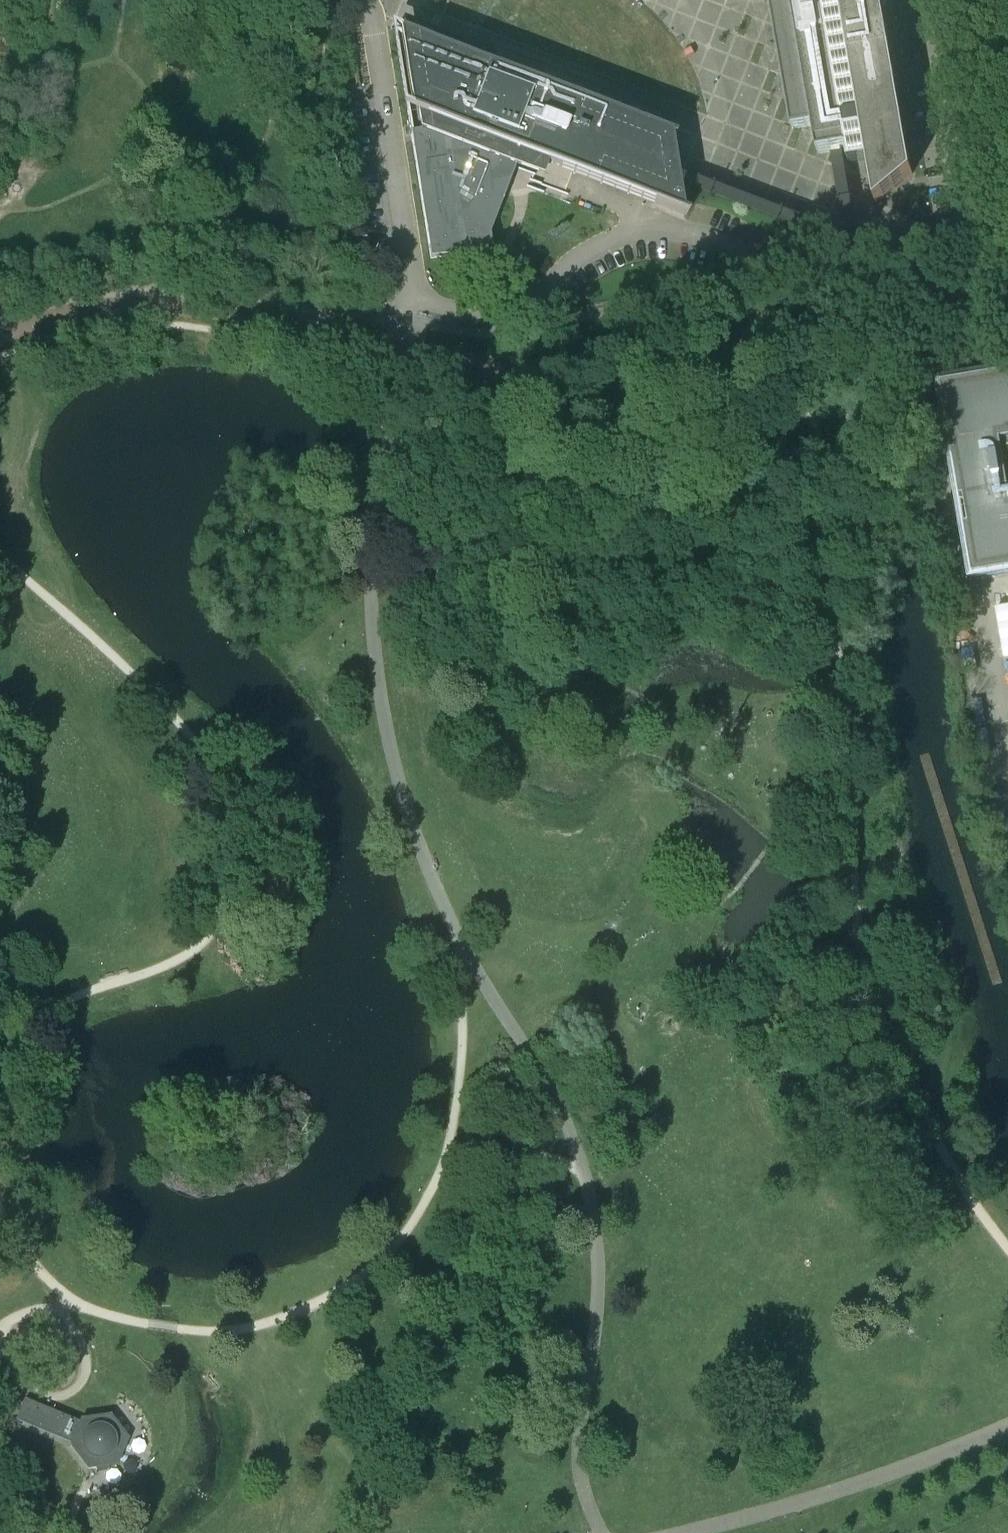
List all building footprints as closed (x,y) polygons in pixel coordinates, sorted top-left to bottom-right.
[(765,3),(770,1),(792,129),(813,125),(818,153),(833,151),(847,237),(676,171),(678,181),(887,261),(948,387),(957,385),(938,346),(919,308),(893,254),(856,240),(841,150),(847,149),(849,164),(869,160),(876,204),(913,174),(882,0),(764,0),(765,3)] [(483,251),(516,167),(521,153),(683,215),(678,181),(676,171),(671,136),(395,30),(431,259),(483,251)] [(985,375),(982,380),(957,385),(948,387),(942,387),(974,579),(1007,572),(1007,368),(998,368),(992,372),(985,375)] [(1007,659),(1007,606),(997,607),(1006,659),(1007,659)] [(128,1438),(110,1415),(81,1419),(80,1422),(53,1411),(25,1399),(16,1420),(71,1443),(70,1446),(88,1469),(96,1468),(96,1471),(109,1470),(109,1466),(117,1465),(128,1438)]
